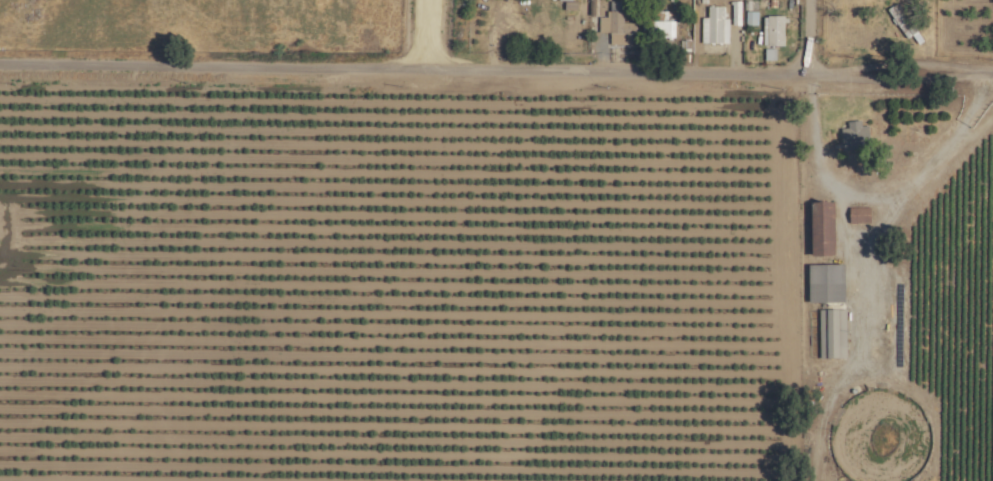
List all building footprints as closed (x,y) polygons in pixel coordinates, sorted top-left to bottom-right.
[(740,2),(730,2),(731,26),(740,26),(740,2)] [(886,10),(906,42),(917,34),(897,3),(886,10)] [(700,44),(727,44),(728,19),(722,19),(722,7),(706,7),(706,19),(701,18),(700,44)] [(608,45),(629,46),(630,35),(634,35),(635,24),(622,23),(622,12),(606,12),(605,18),(599,18),(599,33),(609,34),(608,45)] [(744,26),(756,26),(756,12),(745,12),(744,26)] [(762,17),(762,47),(783,47),(783,17),(762,17)] [(674,22),(651,21),(651,38),(674,39),(674,22)] [(775,49),(763,50),(764,61),(775,61),(775,49)] [(862,143),(862,148),(869,147),(867,126),(860,127),(860,121),(846,123),(847,129),(840,130),(842,145),(862,143)] [(833,203),(810,203),(811,256),(834,255),(833,203)] [(869,208),(848,208),(848,223),(869,224),(869,208)] [(843,302),(843,264),(808,265),(808,303),(843,302)] [(819,358),(837,358),(837,328),(841,328),(841,332),(845,332),(844,309),(817,309),(819,358)]
